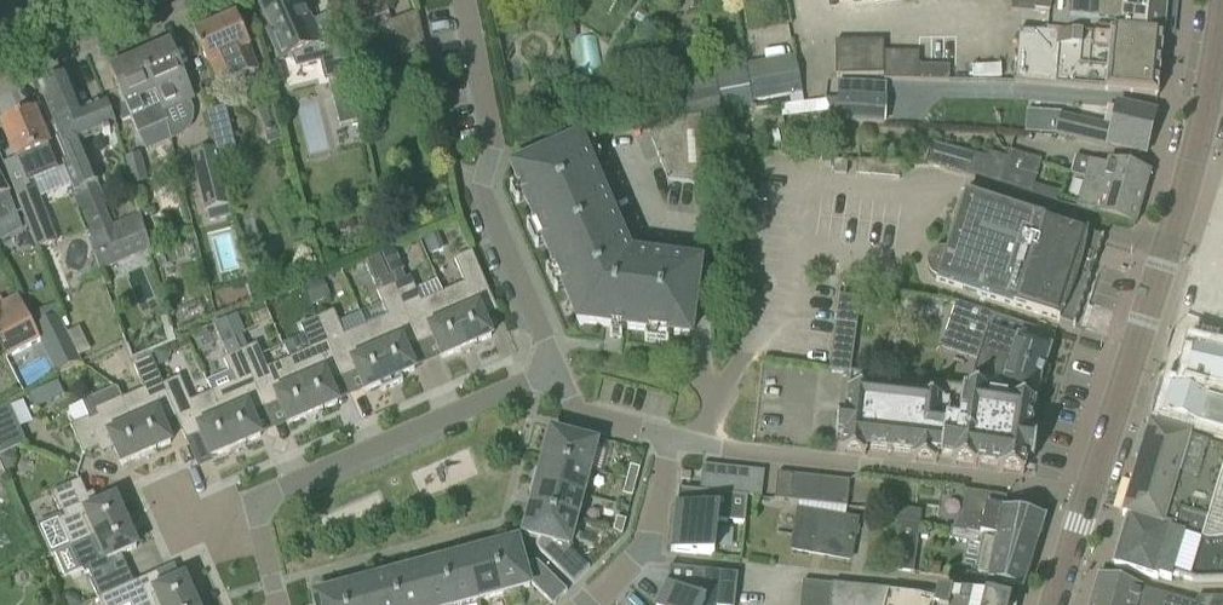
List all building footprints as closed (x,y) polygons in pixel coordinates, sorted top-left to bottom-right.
[(303,4),(296,7),(293,0),(261,0),(259,1),(272,29),(268,31),(281,60),(320,42),(310,21),(311,18),(308,10),(304,8),(303,4)] [(353,27),(389,13),(384,0),(342,0),(353,27)] [(1051,0),(1012,0),(1011,9),(1050,13),(1051,0)] [(1167,0),(1071,0),(1068,27),(1163,35),(1167,0)] [(399,58),(425,48),(418,12),(386,24),(399,58)] [(211,64),(221,87),(258,71),(248,47),(250,47),(236,15),(194,33),(208,65),(211,64)] [(1133,93),(1157,95),(1163,41),(1020,28),(1015,82),(1133,93)] [(884,74),(884,41),(836,41),(837,75),(884,74)] [(153,46),(138,52),(156,92),(165,113),(190,103),(186,95),(192,93),(186,79),(171,43),(155,50),(153,46)] [(131,119),(138,135),(168,121),(165,113),(156,92),(138,52),(123,59),(125,63),(109,70),(125,106),(126,106),(131,119)] [(754,109),(780,106),(804,103),(796,55),(746,65),(748,77),(754,106),(754,109)] [(950,66),(919,65),(919,81),(949,81),(950,66)] [(68,76),(40,87),(54,123),(52,123),(66,160),(63,161),(75,191),(97,183),(82,143),(102,135),(104,137),(110,135),(109,134),(116,131),(113,125),(104,102),(81,111),(68,76)] [(329,82),(341,127),(358,123),(347,77),(329,82)] [(718,89),(723,113),(754,106),(748,77),(717,83),(718,89)] [(836,117),(836,121),(884,123),(885,100),(857,98),(858,84),(838,83),(837,99),(836,117)] [(722,113),(718,89),(683,96),(687,119),(700,117),(717,114),(722,113)] [(1061,117),(1057,134),(1083,140),(1122,149),(1145,155),(1155,112),(1132,106),(1118,103),(1111,129),(1061,117)] [(206,112),(215,148),(220,167),(240,162),(226,106),(206,112)] [(33,110),(2,123),(11,145),(27,183),(58,170),(42,132),(33,110)] [(717,114),(700,117),(701,130),(725,126),(722,113),(717,114)] [(687,119),(645,124),(668,180),(705,185),(701,130),(700,117),(687,119)] [(981,180),(988,159),(933,143),(927,165),(981,180)] [(570,145),(513,170),(579,322),(611,326),(609,336),(621,338),(622,328),(689,337),(697,274),(622,265),(570,145)] [(230,206),(220,167),(215,148),(192,154),(207,212),(230,206)] [(1011,151),(1005,168),(1036,177),(1041,160),(1011,151)] [(125,159),(133,187),(148,183),(140,155),(125,159)] [(1071,173),(1085,177),(1144,193),(1149,173),(1110,161),(1109,165),(1076,156),(1071,173)] [(856,175),(869,176),(870,161),(857,160),(856,175)] [(834,173),(846,174),(847,162),(835,161),(834,173)] [(1005,168),(1000,185),(1032,194),(1036,177),(1005,168)] [(1135,224),(1144,193),(1085,177),(1077,205),(1096,211),(1095,213),(1135,224)] [(74,191),(72,192),(75,199),(89,233),(86,234),(90,242),(101,271),(151,250),(140,215),(111,227),(102,206),(106,204),(97,183),(75,191),(74,191)] [(17,198),(36,251),(56,243),(36,191),(17,198)] [(1103,238),(1041,218),(1041,219),(987,201),(965,194),(947,250),(944,250),(941,249),(939,250),(936,250),(933,252),(931,255),(929,257),(928,259),(927,263),(927,267),(929,271),(931,274),(934,276),(938,278),(937,281),(1075,326),(1103,238)] [(0,197),(0,223),(10,217),(0,197)] [(464,283),(442,293),(467,349),(477,345),(476,343),(491,337),(480,311),(495,305),(472,251),(454,259),(464,283)] [(410,278),(393,285),(417,338),(430,332),(442,358),(457,352),(457,353),(467,349),(442,293),(421,302),(410,278)] [(403,344),(417,338),(393,285),(377,292),(387,316),(365,325),(392,387),(403,382),(400,376),(414,370),(403,344)] [(1048,355),(1055,335),(957,302),(950,322),(1048,355)] [(32,325),(23,307),(0,318),(0,345),(7,358),(41,341),(32,325)] [(333,310),(316,318),(340,372),(353,366),(365,391),(379,385),(381,391),(392,387),(365,325),(343,335),(333,310)] [(856,325),(846,324),(847,312),(837,311),(835,323),(829,371),(831,371),(831,369),(848,371),(853,327),(856,327),(856,325)] [(237,315),(226,320),(234,338),(242,335),(245,334),(237,315)] [(57,317),(32,325),(41,341),(57,374),(80,365),(57,317)] [(168,317),(160,319),(167,341),(174,339),(168,317)] [(326,378),(340,372),(316,318),(299,325),(310,349),(288,358),(313,416),(323,411),(322,410),(337,403),(326,378)] [(1034,399),(1048,355),(950,322),(944,343),(981,355),(973,378),(1002,387),(1002,389),(1034,399)] [(257,345),(240,352),(263,405),(277,399),(288,425),(303,418),(304,420),(313,416),(288,358),(266,368),(257,345)] [(249,411),(263,405),(240,352),(223,359),(232,382),(233,384),(212,393),(236,449),(246,445),(245,443),(260,437),(249,411)] [(1161,419),(1222,438),(1222,358),(1192,352),(1185,385),(1194,387),(1191,397),(1169,391),(1161,419)] [(159,418),(173,412),(162,385),(151,358),(134,366),(144,390),(122,400),(146,455),(156,451),(155,450),(170,443),(159,418)] [(850,375),(846,413),(842,445),(940,456),(940,457),(942,457),(942,456),(965,459),(965,457),(1025,466),(1026,459),(1033,460),(1037,437),(1029,436),(1034,405),(1010,401),(965,392),(965,389),(874,377),(850,375)] [(162,385),(173,412),(185,439),(200,432),(211,458),(226,451),(227,453),(236,449),(212,393),(190,402),(179,378),(162,385)] [(146,455),(122,400),(118,390),(114,387),(88,399),(97,417),(89,420),(88,418),(70,426),(83,455),(111,443),(121,465),(136,458),(137,460),(146,455)] [(9,403),(0,409),(0,456),(27,443),(9,403)] [(1122,516),(1123,516),(1172,530),(1177,512),(1207,521),(1222,467),(1222,448),(1189,438),(1190,436),(1173,430),(1167,429),(1149,424),(1137,464),(1122,516)] [(551,432),(544,458),(589,470),(596,444),(551,432)] [(535,471),(532,482),(582,495),(589,470),(544,458),(541,472),(535,471)] [(702,465),(699,492),(715,493),(718,467),(702,465)] [(626,480),(636,482),(640,468),(630,466),(626,480)] [(718,467),(715,493),(730,495),(733,468),(718,467)] [(1207,521),(1201,541),(1208,543),(1222,540),(1222,467),(1207,521)] [(733,468),(730,495),(746,497),(749,470),(733,468)] [(749,470),(746,497),(747,497),(761,498),(764,472),(749,470)] [(792,475),(777,473),(774,500),(789,501),(792,475)] [(792,475),(789,501),(803,503),(806,476),(792,475)] [(806,476),(803,503),(818,505),(821,478),(806,476)] [(821,478),(818,505),(832,506),(835,479),(821,478)] [(850,481),(835,479),(832,506),(847,508),(850,481)] [(51,556),(70,548),(127,523),(123,513),(121,514),(114,499),(93,509),(80,480),(51,493),(58,511),(61,510),(64,517),(61,519),(60,515),(37,525),(51,556)] [(623,494),(632,497),(636,482),(626,480),(623,494)] [(535,495),(531,509),(575,521),(582,495),(532,482),(529,493),(535,495)] [(718,524),(718,521),(744,524),(747,497),(746,497),(730,495),(715,493),(699,492),(692,491),(691,508),(678,506),(675,506),(670,551),(673,551),(696,554),(696,553),(714,555),(717,524),(718,524)] [(960,529),(1036,544),(1045,518),(1004,510),(1007,497),(994,495),(966,491),(960,529)] [(590,568),(568,547),(575,521),(531,509),(524,535),(541,540),(538,549),(574,584),(590,568)] [(850,560),(854,536),(856,521),(798,510),(792,549),(850,560)] [(1112,566),(1136,573),(1157,579),(1157,577),(1170,581),(1171,577),(1172,574),(1197,581),(1222,581),(1222,540),(1208,543),(1201,541),(1207,521),(1177,512),(1172,530),(1123,516),(1119,534),(1122,535),(1112,566)] [(626,520),(616,517),(613,530),(622,535),(626,520)] [(131,532),(127,523),(70,548),(81,571),(83,570),(85,574),(89,572),(93,580),(91,582),(98,599),(127,586),(114,558),(136,548),(130,533),(131,532)] [(1022,590),(1036,544),(960,529),(952,527),(949,540),(981,546),(978,557),(973,581),(1022,590)] [(492,549),(504,593),(529,586),(529,584),(531,584),(553,604),(567,591),(537,562),(524,565),(517,542),(492,549)] [(504,593),(492,549),(477,553),(476,547),(465,550),(478,600),(504,593)] [(441,562),(452,604),(460,604),(478,600),(465,550),(453,553),(455,559),(441,562)] [(415,569),(425,604),(452,604),(441,562),(415,569)] [(390,576),(398,604),(425,604),(415,569),(390,576)] [(737,575),(694,571),(692,586),(681,584),(678,590),(669,586),(667,585),(664,592),(662,591),(656,603),(658,604),(657,604),(734,604),(737,575)] [(363,578),(370,604),(398,604),(390,576),(376,580),(375,574),(363,578)] [(196,602),(192,593),(190,593),(183,578),(158,590),(152,575),(127,586),(98,599),(101,604),(190,604),(196,602)] [(1197,598),(1195,603),(1121,583),(1098,576),(1089,604),(1222,604),(1222,598),(1197,598)] [(339,590),(343,604),(370,604),(363,578),(352,581),(354,586),(339,590)] [(800,604),(1005,604),(986,600),(802,581),(800,604)] [(339,590),(313,597),(316,604),(343,604),(339,590)]
